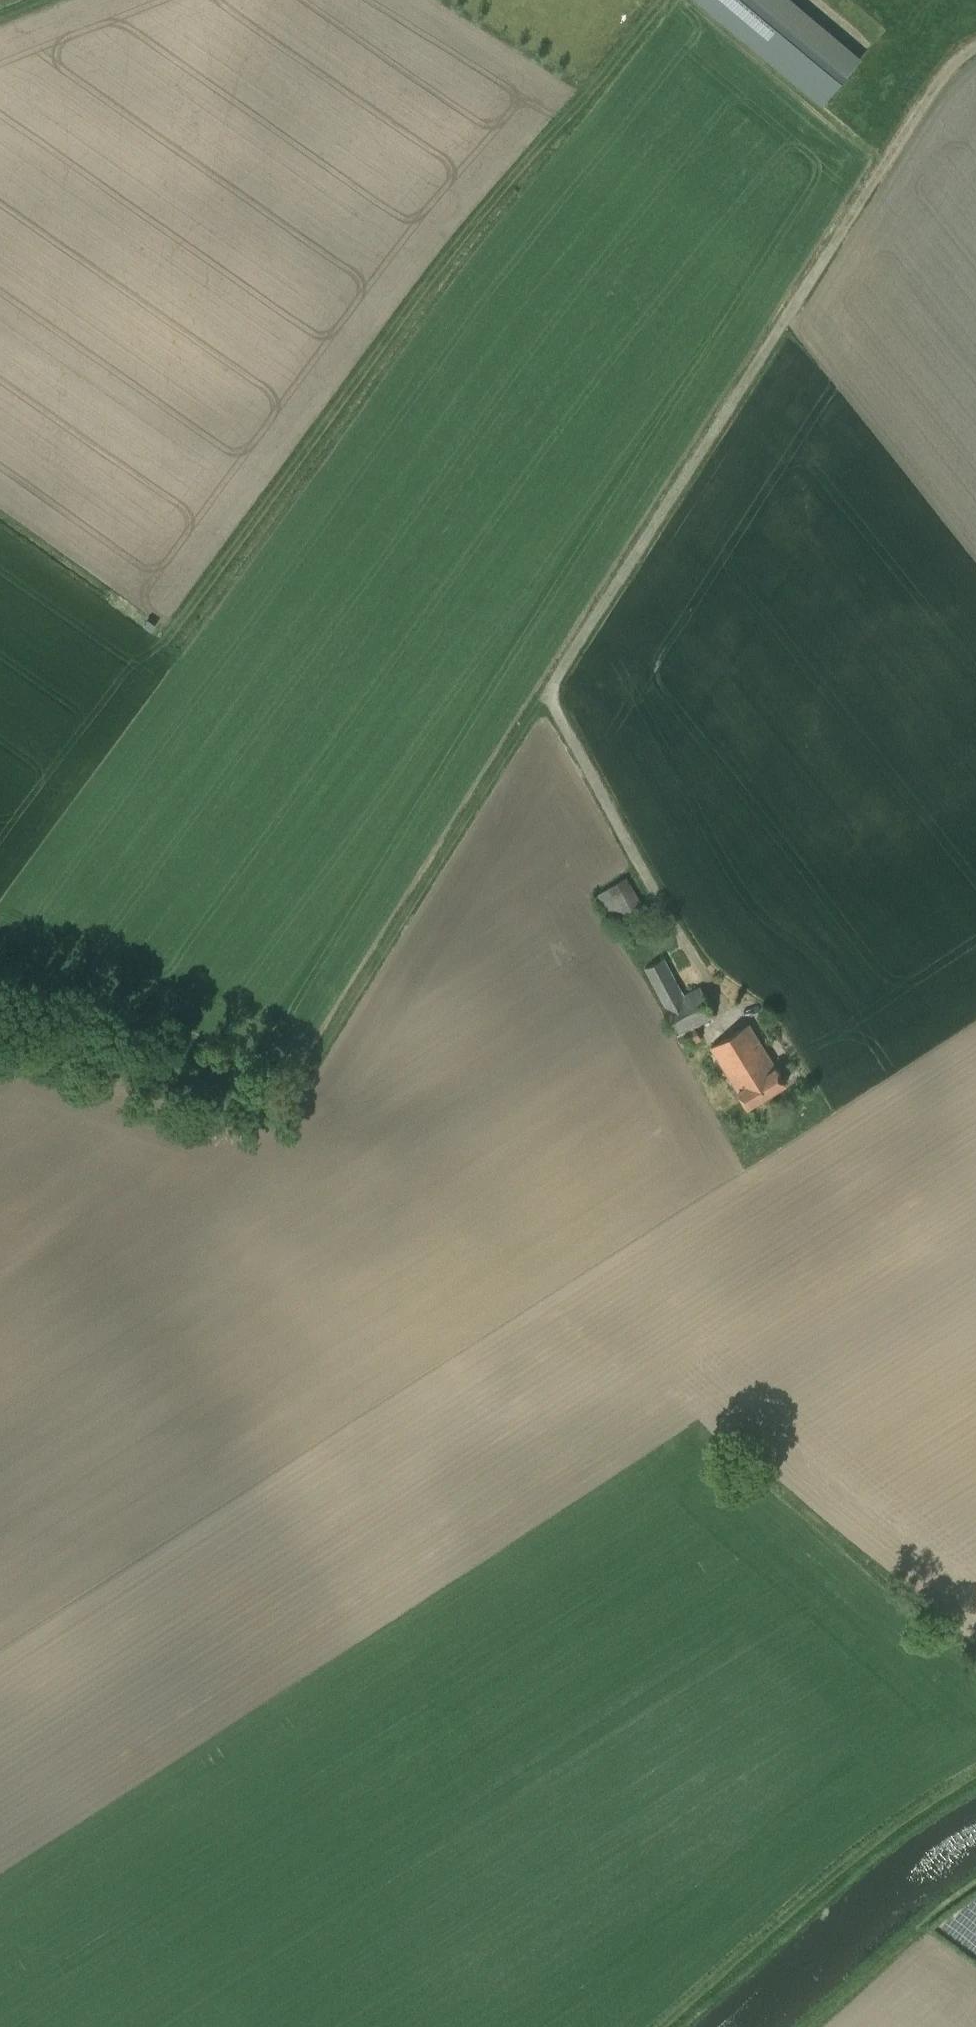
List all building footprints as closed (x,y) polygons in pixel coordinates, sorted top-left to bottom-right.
[(792,0),(696,0),(821,106),(861,58),(792,0)] [(593,897),(609,926),(645,905),(627,876),(593,897)] [(701,985),(684,994),(665,957),(645,968),(680,1034),(677,1035),(684,1048),(702,1038),(696,1027),(716,1015),(701,985)] [(712,1047),(748,1106),(785,1084),(749,1024),(712,1047)]
